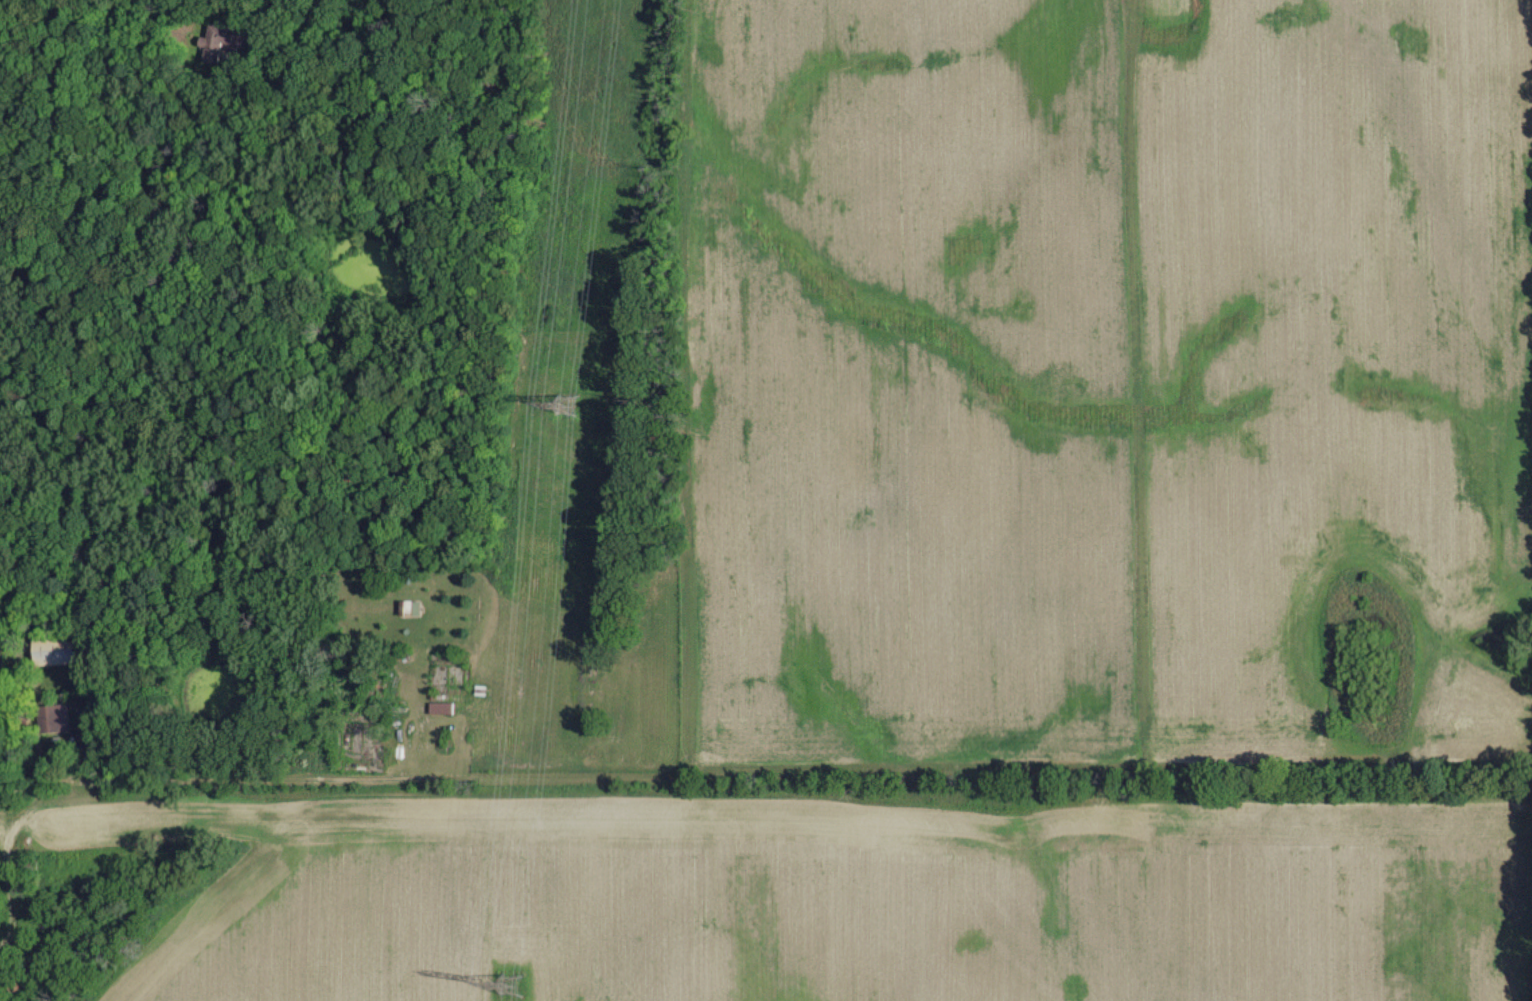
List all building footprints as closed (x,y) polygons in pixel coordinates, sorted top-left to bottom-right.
[(250,30),(206,22),(199,60),(215,63),(218,47),(246,52),(250,30)] [(422,600),(402,600),(402,615),(422,615),(422,600)] [(79,634),(35,634),(36,663),(79,663),(79,634)] [(39,705),(41,733),(71,730),(68,702),(39,705)]
